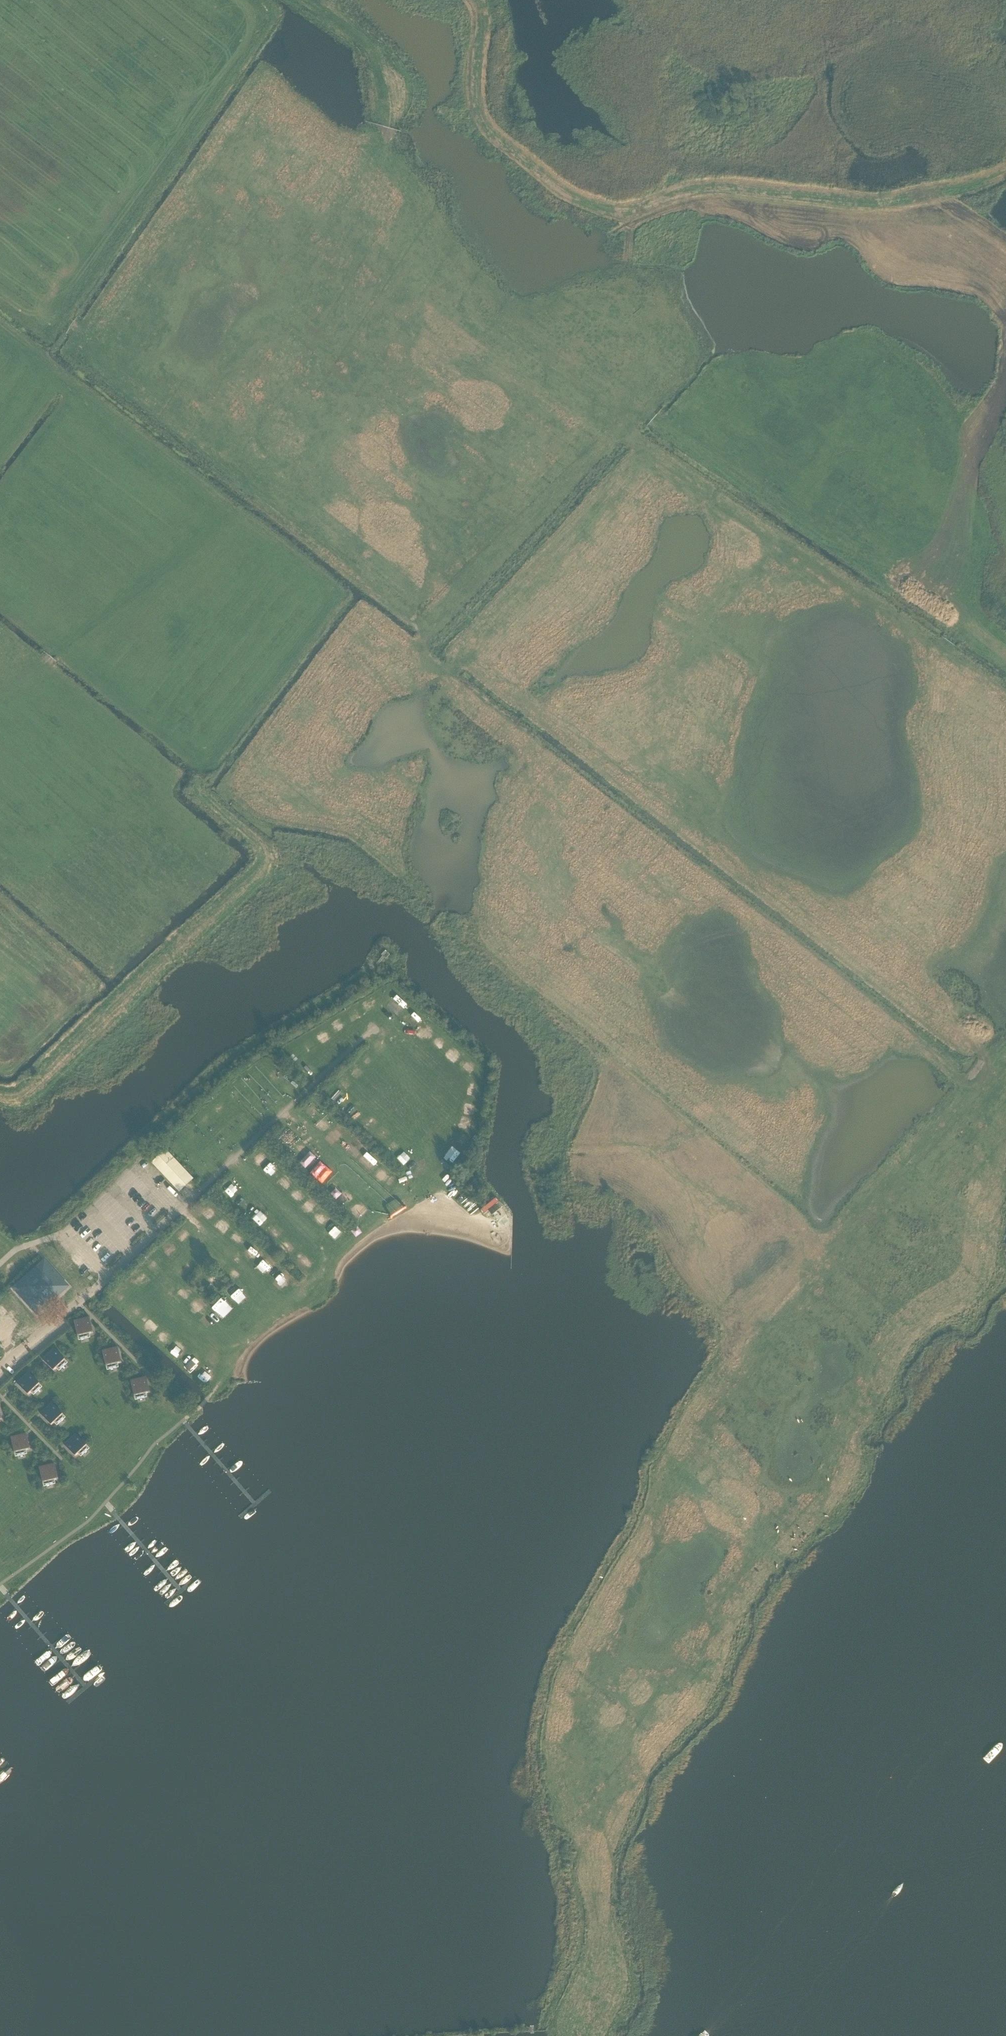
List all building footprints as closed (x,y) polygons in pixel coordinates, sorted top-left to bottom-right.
[(320,1115),(313,1122),(318,1127),(325,1120),(320,1115)] [(387,1125),(378,1133),(384,1140),(393,1132),(387,1125)] [(403,1143),(396,1150),(403,1157),(411,1151),(403,1143)] [(193,1179),(166,1150),(151,1163),(179,1193),(193,1179)] [(280,1178),(289,1185),(294,1179),(284,1172),(280,1178)] [(446,1188),(457,1196),(463,1186),(452,1179),(446,1188)] [(249,1196),(240,1203),(243,1208),(253,1201),(249,1196)] [(255,1217),(262,1225),(268,1219),(261,1211),(255,1217)] [(330,1230),(336,1238),(343,1233),(338,1225),(330,1230)] [(112,1247),(102,1255),(110,1264),(119,1257),(112,1247)] [(140,1269),(131,1277),(138,1285),(147,1277),(140,1269)] [(16,1297),(12,1301),(28,1319),(32,1315),(38,1315),(38,1316),(56,1300),(55,1299),(55,1294),(59,1290),(43,1273),(39,1276),(35,1276),(32,1273),(14,1291),(16,1293),(16,1297)] [(133,1281),(127,1285),(130,1289),(136,1285),(133,1281)] [(235,1308),(245,1301),(241,1295),(231,1303),(235,1308)] [(55,1321),(61,1330),(68,1325),(62,1316),(55,1321)] [(74,1321),(78,1337),(94,1333),(90,1317),(74,1321)] [(142,1328),(152,1334),(156,1328),(146,1322),(142,1328)] [(160,1334),(157,1339),(166,1345),(169,1340),(160,1334)] [(103,1351),(106,1366),(122,1363),(118,1347),(103,1351)] [(42,1359),(54,1371),(65,1360),(54,1348),(42,1359)] [(17,1383),(28,1395),(40,1385),(29,1373),(17,1383)] [(131,1381),(135,1397),(150,1393),(147,1377),(131,1381)] [(40,1414),(51,1426),(63,1415),(52,1403),(40,1414)] [(11,1437),(15,1453),(30,1449),(27,1434),(11,1437)] [(64,1444),(75,1457),(87,1447),(76,1434),(64,1444)] [(55,1463),(39,1467),(43,1483),(59,1479),(55,1463)]
